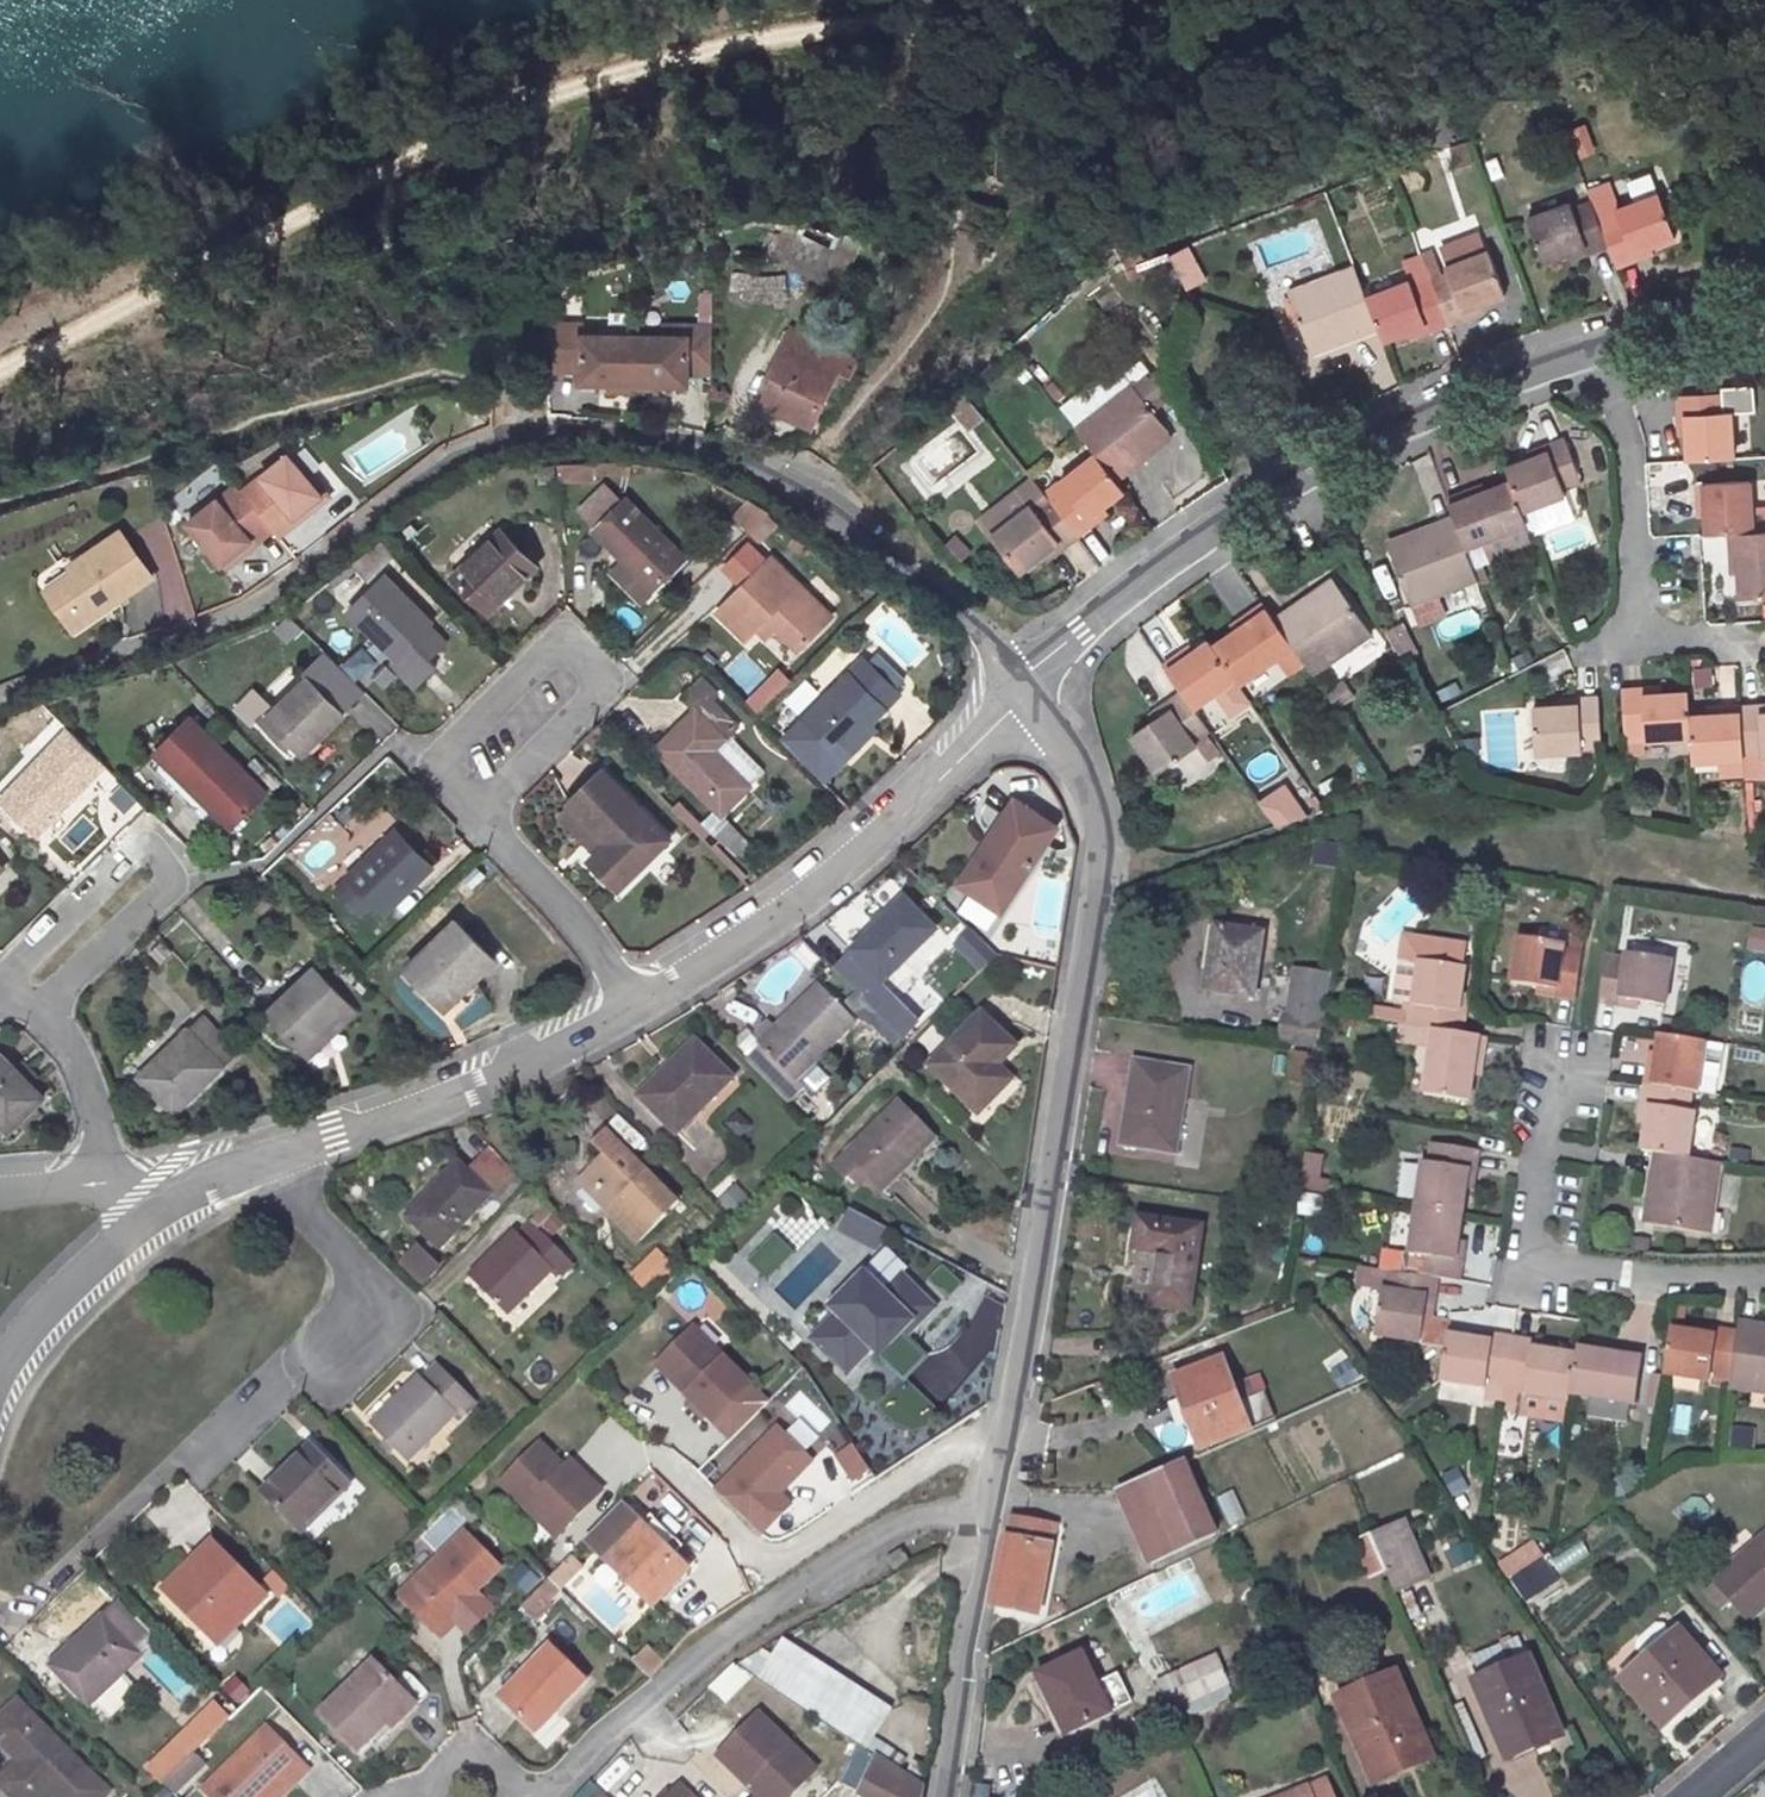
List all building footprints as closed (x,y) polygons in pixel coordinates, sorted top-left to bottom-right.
[(1588,129),(1571,133),(1579,163),(1596,159),(1588,129)] [(1650,176),(1626,180),(1629,197),(1653,194),(1650,176)] [(1633,251),(1650,245),(1675,236),(1658,192),(1617,208),(1619,215),(1600,222),(1608,243),(1617,265),(1636,258),(1633,251)] [(1608,243),(1600,222),(1591,200),(1572,207),(1570,201),(1527,217),(1543,260),(1568,250),(1585,243),(1588,250),(1608,243)] [(788,262),(802,232),(807,222),(790,218),(772,259),(788,262)] [(807,222),(802,232),(840,249),(848,233),(807,222)] [(1439,245),(1449,271),(1430,278),(1447,322),(1466,315),(1464,308),(1482,301),(1506,292),(1482,229),(1439,245)] [(802,232),(788,262),(825,280),(840,249),(802,232)] [(848,233),(840,249),(825,280),(841,289),(867,233),(848,233)] [(1140,261),(1131,236),(1120,246),(1128,266),(1140,261)] [(1568,250),(1570,257),(1588,250),(1585,243),(1568,250)] [(1650,245),(1633,251),(1636,258),(1652,253),(1650,245)] [(1192,250),(1171,258),(1186,294),(1207,286),(1192,250)] [(1344,341),(1379,328),(1366,294),(1355,266),(1287,291),(1308,346),(1341,333),(1344,341)] [(1383,338),(1406,330),(1425,322),(1428,329),(1447,322),(1430,278),(1410,285),(1407,279),(1366,294),(1379,328),(1383,338)] [(713,323),(713,295),(699,294),(698,322),(713,323)] [(1485,308),(1482,301),(1464,308),(1466,315),(1485,308)] [(1428,329),(1425,322),(1406,330),(1408,337),(1428,329)] [(575,393),(691,393),(691,380),(712,380),(712,323),(689,323),(689,336),(575,336),(575,324),(551,324),(550,375),(575,376),(575,393)] [(1344,341),(1341,333),(1308,346),(1311,353),(1344,341)] [(758,399),(811,425),(838,368),(785,343),(758,399)] [(1147,368),(1131,381),(1135,386),(1152,373),(1147,368)] [(1122,371),(1068,413),(1077,424),(1131,381),(1122,371)] [(1116,479),(1145,456),(1141,451),(1168,429),(1151,407),(1167,393),(1152,373),(1135,386),(1131,381),(1077,424),(1074,426),(1095,453),(1116,479)] [(950,400),(969,424),(982,414),(962,388),(950,400)] [(1677,416),(1685,416),(1685,434),(1687,461),(1734,458),(1732,413),(1724,413),(1723,392),(1676,394),(1677,416)] [(1677,416),(1678,435),(1685,434),(1685,416),(1677,416)] [(1168,429),(1141,451),(1145,456),(1173,434),(1168,429)] [(1505,465),(1511,480),(1521,509),(1564,494),(1562,487),(1582,480),(1566,436),(1546,443),(1548,449),(1530,456),(1505,465)] [(1548,449),(1546,443),(1528,448),(1530,456),(1548,449)] [(269,527),(274,534),(294,518),(291,515),(318,493),(285,451),(238,488),(269,527)] [(1089,517),(1103,506),(1124,489),(1116,479),(1095,453),(1059,481),(1064,486),(1048,499),(1077,535),(1094,523),(1089,517)] [(994,532),(1028,505),(1033,511),(1048,499),(1033,479),(983,518),(994,532)] [(1446,497),(1453,514),(1466,547),(1527,524),(1521,509),(1511,480),(1484,490),(1468,496),(1466,490),(1446,497)] [(1750,480),(1696,483),(1698,509),(1706,509),(1706,516),(1707,534),(1729,532),(1753,531),(1750,480)] [(232,481),(184,520),(216,562),(247,539),(250,542),(269,527),(238,488),(232,481)] [(1484,490),(1482,483),(1466,490),(1468,496),(1484,490)] [(291,515),(294,518),(321,497),(318,493),(291,515)] [(628,498),(594,530),(654,591),(688,557),(628,498)] [(1056,541),(1061,548),(1077,535),(1048,499),(1033,511),(1028,505),(994,532),(992,534),(1020,571),(1040,554),(1056,541)] [(730,520),(757,542),(773,522),(746,501),(730,520)] [(1089,517),(1094,523),(1107,512),(1103,506),(1089,517)] [(1698,509),(1698,517),(1706,516),(1706,509),(1698,509)] [(1421,536),(1389,548),(1410,604),(1477,577),(1466,547),(1453,514),(1418,528),(1421,536)] [(158,519),(133,533),(153,570),(178,556),(158,519)] [(1386,540),(1389,548),(1421,536),(1418,528),(1386,540)] [(490,612),(538,565),(502,529),(455,575),(490,612)] [(1739,572),(1740,598),(1764,596),(1764,530),(1753,531),(1729,532),(1730,554),(1738,553),(1739,572)] [(99,609),(116,597),(118,601),(151,578),(120,533),(70,568),(74,574),(47,594),(67,624),(75,618),(81,626),(102,612),(99,609)] [(1061,548),(1056,541),(1040,554),(1046,560),(1061,548)] [(1738,553),(1730,554),(1731,572),(1739,572),(1738,553)] [(775,556),(720,610),(749,638),(760,627),(769,618),(780,629),(802,649),(835,615),(775,556)] [(429,658),(447,641),(430,624),(433,621),(387,574),(350,611),(395,657),(391,661),(415,686),(436,665),(429,658)] [(1305,596),(1309,602),(1338,584),(1333,576),(1305,596)] [(1338,584),(1309,602),(1305,596),(1274,617),(1294,645),(1313,672),(1371,632),(1338,584)] [(1249,619),(1235,629),(1212,644),(1235,677),(1240,684),(1294,645),(1274,617),(1263,601),(1245,613),(1249,619)] [(900,670),(923,653),(890,607),(867,624),(900,670)] [(1249,619),(1245,613),(1231,623),(1235,629),(1249,619)] [(73,632),(81,626),(75,618),(67,624),(73,632)] [(780,629),(769,618),(760,627),(770,638),(780,629)] [(1212,644),(1209,639),(1193,650),(1187,654),(1183,648),(1162,662),(1182,690),(1193,706),(1235,677),(1212,644)] [(819,690),(855,654),(844,642),(808,678),(819,690)] [(1193,650),(1189,644),(1183,648),(1187,654),(1193,650)] [(865,658),(804,719),(809,724),(788,745),(823,781),(846,759),(840,753),(871,723),(900,693),(899,691),(907,683),(875,651),(866,659),(865,658)] [(745,703),(761,717),(792,682),(777,668),(745,703)] [(656,747),(718,809),(722,813),(749,786),(711,746),(735,723),(712,698),(718,692),(701,676),(682,696),(695,709),(656,747)] [(269,717),(303,753),(343,713),(307,677),(269,717)] [(784,700),(798,715),(820,695),(806,680),(784,700)] [(1688,691),(1661,692),(1643,693),(1642,687),(1621,688),(1623,735),(1644,734),(1645,740),(1691,738),(1690,715),(1688,691)] [(254,689),(237,706),(253,722),(270,705),(254,689)] [(1209,728),(1193,706),(1182,690),(1166,701),(1170,708),(1155,718),(1131,734),(1159,773),(1196,746),(1192,740),(1209,728)] [(1576,704),(1558,705),(1532,706),(1534,753),(1580,751),(1580,743),(1601,741),(1598,695),(1576,695),(1576,704)] [(1558,696),(1558,705),(1576,704),(1576,695),(1558,696)] [(1170,708),(1166,701),(1150,712),(1155,718),(1170,708)] [(1762,711),(1761,704),(1741,705),(1744,752),(1764,751),(1764,758),(1764,711),(1762,711)] [(1690,715),(1691,738),(1693,762),(1744,759),(1744,752),(1741,705),(1714,707),(1714,714),(1707,714),(1690,715)] [(156,753),(179,776),(231,827),(266,792),(192,717),(156,753)] [(840,753),(846,759),(876,728),(871,723),(840,753)] [(54,742),(1,798),(37,832),(90,777),(54,742)] [(156,753),(150,759),(174,782),(179,776),(156,753)] [(669,838),(602,770),(569,803),(608,843),(598,852),(591,860),(619,889),(669,838)] [(1287,782),(1260,801),(1276,824),(1308,813),(1287,782)] [(569,803),(559,812),(598,852),(608,843),(569,803)] [(714,833),(728,820),(722,813),(718,809),(704,822),(714,833)] [(964,886),(1001,911),(1032,863),(1045,843),(1005,816),(969,866),(974,870),(964,886)] [(80,817),(58,840),(80,862),(102,839),(80,817)] [(751,844),(728,820),(714,833),(737,857),(751,844)] [(374,902),(385,913),(432,866),(396,829),(336,887),(362,915),(374,902)] [(1311,861),(1335,865),(1338,844),(1314,841),(1311,861)] [(1064,855),(1045,843),(1032,863),(1050,875),(1064,855)] [(906,899),(852,951),(853,953),(836,970),(864,998),(882,981),(883,982),(936,930),(906,899)] [(444,1008),(494,959),(455,921),(406,970),(444,1008)] [(951,943),(981,970),(998,952),(967,925),(951,943)] [(1254,996),(1264,932),(1215,925),(1205,989),(1254,996)] [(1747,949),(1764,950),(1764,927),(1748,925),(1747,949)] [(1392,1002),(1405,1005),(1403,1024),(1433,1028),(1463,1033),(1466,1013),(1458,1012),(1461,992),(1465,967),(1450,964),(1454,944),(1405,936),(1402,957),(1399,956),(1392,1002)] [(1555,995),(1576,999),(1583,952),(1562,950),(1563,942),(1518,937),(1511,983),(1537,986),(1556,989),(1555,995)] [(1620,998),(1639,1000),(1665,1004),(1672,959),(1627,953),(1625,959),(1607,956),(1600,1002),(1618,1005),(1620,998)] [(348,1004),(314,967),(268,1013),(302,1048),(348,1004)] [(853,1021),(819,985),(762,1042),(797,1078),(853,1021)] [(1537,986),(1536,993),(1555,995),(1556,989),(1537,986)] [(1461,992),(1458,1012),(1466,1013),(1469,994),(1461,992)] [(1618,1005),(1637,1008),(1639,1000),(1620,998),(1618,1005)] [(356,1011),(348,1004),(302,1048),(309,1057),(356,1011)] [(1318,1044),(1321,1020),(1284,1014),(1279,1038),(1318,1044)] [(236,1051),(201,1015),(140,1075),(175,1111),(236,1051)] [(978,1112),(1011,1080),(996,1065),(1015,1046),(983,1016),(932,1067),(978,1112)] [(1433,1028),(1403,1024),(1400,1044),(1430,1050),(1433,1028)] [(1482,1058),(1486,1036),(1463,1033),(1433,1028),(1430,1050),(1424,1093),(1469,1101),(1472,1072),(1475,1057),(1482,1058)] [(1658,1035),(1656,1052),(1655,1060),(1648,1058),(1644,1084),(1691,1091),(1698,1092),(1705,1042),(1658,1035)] [(1640,1061),(1644,1041),(1623,1037),(1619,1057),(1640,1061)] [(677,1068),(646,1100),(678,1131),(733,1076),(695,1040),(671,1063),(677,1068)] [(1310,1054),(1294,1050),(1289,1082),(1306,1084),(1310,1054)] [(1649,1051),(1648,1058),(1655,1060),(1656,1052),(1649,1051)] [(0,1054),(0,1121),(9,1131),(25,1115),(36,1104),(44,1096),(2,1052),(0,1054)] [(1482,1058),(1475,1057),(1472,1072),(1480,1073),(1482,1058)] [(1176,1152),(1190,1066),(1134,1058),(1131,1076),(1142,1078),(1139,1093),(1128,1091),(1120,1144),(1176,1152)] [(1654,1152),(1688,1157),(1694,1113),(1687,1112),(1691,1091),(1644,1084),(1641,1104),(1649,1106),(1646,1125),(1642,1150),(1654,1152)] [(900,1101),(847,1153),(882,1189),(936,1137),(900,1101)] [(36,1104),(25,1115),(33,1123),(43,1112),(36,1104)] [(1649,1106),(1641,1104),(1638,1123),(1646,1125),(1649,1106)] [(3,1137),(9,1131),(0,1121),(0,1134),(3,1137)] [(607,1210),(637,1241),(678,1201),(607,1129),(592,1143),(602,1153),(582,1173),(613,1204),(607,1210)] [(1468,1170),(1475,1171),(1478,1150),(1431,1143),(1428,1163),(1421,1162),(1414,1208),(1461,1215),(1465,1188),(1468,1170)] [(438,1193),(412,1220),(440,1247),(492,1194),(506,1208),(529,1185),(492,1147),(470,1170),(460,1161),(432,1187),(438,1193)] [(1720,1162),(1688,1157),(1654,1152),(1649,1189),(1656,1190),(1651,1225),(1710,1233),(1720,1162)] [(1317,1179),(1320,1158),(1305,1157),(1300,1189),(1327,1193),(1329,1181),(1317,1179)] [(1472,1189),(1475,1171),(1468,1170),(1465,1188),(1472,1189)] [(613,1204),(582,1173),(577,1180),(607,1210),(613,1204)] [(733,1217),(749,1197),(732,1183),(716,1202),(733,1217)] [(412,1220),(438,1193),(432,1187),(406,1213),(412,1220)] [(589,1219),(600,1210),(584,1189),(572,1198),(589,1219)] [(1656,1190),(1649,1189),(1644,1224),(1651,1225),(1656,1190)] [(854,1207),(843,1227),(856,1233),(866,1214),(854,1207)] [(1461,1215),(1414,1208),(1408,1252),(1416,1254),(1412,1274),(1437,1278),(1459,1281),(1463,1259),(1454,1259),(1457,1240),(1461,1215)] [(866,1214),(856,1233),(877,1245),(888,1226),(866,1214)] [(1189,1308),(1201,1225),(1138,1216),(1134,1246),(1161,1251),(1153,1303),(1189,1308)] [(506,1315),(552,1267),(561,1276),(574,1263),(531,1220),(520,1232),(518,1230),(470,1278),(506,1315)] [(769,1280),(796,1250),(773,1229),(746,1259),(769,1280)] [(1463,1259),(1465,1241),(1457,1240),(1454,1259),(1463,1259)] [(415,1241),(395,1264),(422,1286),(441,1263),(415,1241)] [(647,1291),(674,1264),(657,1248),(631,1275),(647,1291)] [(1359,1266),(1355,1286),(1368,1287),(1370,1267),(1359,1266)] [(1420,1341),(1424,1316),(1426,1296),(1434,1297),(1437,1278),(1412,1274),(1370,1267),(1368,1287),(1379,1289),(1372,1334),(1420,1341)] [(837,1310),(812,1335),(847,1370),(873,1345),(880,1352),(901,1331),(913,1319),(917,1323),(935,1305),(903,1273),(886,1290),(866,1270),(831,1305),(837,1310)] [(1434,1297),(1426,1296),(1424,1316),(1431,1317),(1434,1297)] [(901,1331),(905,1335),(917,1323),(913,1319),(901,1331)] [(1730,1378),(1728,1387),(1764,1392),(1764,1324),(1738,1320),(1736,1330),(1730,1378)] [(1697,1331),(1716,1334),(1717,1326),(1698,1324),(1697,1331)] [(686,1393),(714,1420),(751,1383),(692,1326),(661,1359),(691,1388),(686,1393)] [(1697,1331),(1670,1327),(1664,1375),(1707,1382),(1708,1374),(1730,1378),(1736,1330),(1717,1326),(1716,1334),(1697,1331)] [(1472,1337),(1492,1341),(1493,1334),(1474,1330),(1472,1337)] [(1447,1333),(1436,1332),(1434,1342),(1445,1344),(1447,1333)] [(1492,1341),(1472,1337),(1447,1333),(1445,1344),(1440,1380),(1484,1387),(1485,1380),(1506,1384),(1513,1337),(1493,1334),(1492,1341)] [(1576,1354),(1550,1350),(1531,1347),(1533,1340),(1513,1337),(1506,1384),(1526,1386),(1524,1393),(1569,1400),(1576,1354)] [(1531,1347),(1550,1350),(1551,1343),(1533,1340),(1531,1347)] [(1606,1353),(1621,1355),(1622,1346),(1608,1344),(1606,1353)] [(1621,1355),(1606,1353),(1577,1347),(1570,1393),(1635,1404),(1644,1350),(1622,1346),(1621,1355)] [(1221,1357),(1175,1375),(1203,1446),(1249,1427),(1221,1357)] [(661,1359),(656,1364),(686,1393),(691,1388),(661,1359)] [(396,1447),(408,1459),(454,1414),(459,1419),(475,1402),(440,1367),(425,1382),(420,1377),(373,1424),(388,1439),(396,1447)] [(1263,1390),(1244,1398),(1254,1425),(1275,1416),(1263,1390)] [(804,1398),(781,1427),(808,1448),(831,1419),(804,1398)] [(761,1535),(796,1501),(784,1489),(814,1460),(777,1421),(712,1484),(761,1535)] [(382,1445),(390,1453),(396,1447),(388,1439),(382,1445)] [(539,1442),(500,1482),(556,1536),(601,1489),(587,1476),(580,1482),(563,1466),(539,1442)] [(865,1457),(861,1459),(853,1443),(836,1452),(852,1483),(873,1472),(865,1457)] [(348,1484),(309,1446),(263,1492),(302,1531),(348,1484)] [(580,1482),(587,1476),(570,1459),(563,1466),(580,1482)] [(1115,1488),(1149,1562),(1215,1533),(1183,1459),(1115,1488)] [(1458,1467),(1441,1474),(1450,1495),(1467,1488),(1458,1467)] [(1217,1496),(1231,1526),(1246,1519),(1232,1490),(1217,1496)] [(586,1539),(654,1604),(688,1569),(673,1554),(670,1557),(618,1505),(586,1539)] [(1037,1614),(1056,1522),(1011,1512),(993,1605),(1037,1614)] [(1372,1537),(1385,1568),(1396,1591),(1428,1577),(1405,1522),(1372,1537)] [(436,1631),(475,1592),(499,1568),(465,1532),(401,1596),(436,1631)] [(1703,1589),(1721,1609),(1732,1598),(1749,1618),(1764,1604),(1764,1534),(1715,1577),(1715,1579),(1703,1589)] [(1385,1568),(1372,1537),(1357,1544),(1370,1575),(1385,1568)] [(1581,1539),(1550,1558),(1560,1573),(1591,1555),(1581,1539)] [(1500,1556),(1520,1603),(1558,1587),(1539,1540),(1500,1556)] [(1467,1541),(1447,1549),(1453,1565),(1474,1557),(1467,1541)] [(183,1569),(164,1589),(211,1636),(224,1622),(232,1629),(266,1594),(217,1546),(189,1574),(183,1569)] [(903,1548),(887,1558),(894,1569),(910,1559),(903,1548)] [(563,1590),(585,1565),(571,1553),(549,1577),(563,1590)] [(523,1592),(539,1580),(525,1561),(509,1573),(523,1592)] [(275,1598),(289,1586),(273,1568),(259,1580),(275,1598)] [(549,1578),(536,1591),(548,1602),(561,1589),(549,1578)] [(521,1606),(536,1621),(551,1606),(548,1602),(536,1591),(521,1606)] [(480,1597),(475,1592),(436,1631),(442,1637),(480,1597)] [(139,1656),(101,1617),(73,1645),(68,1641),(47,1661),(89,1705),(94,1701),(111,1719),(140,1690),(123,1672),(139,1656)] [(1621,1678),(1662,1726),(1679,1712),(1675,1707),(1716,1672),(1678,1628),(1621,1678)] [(1485,1676),(1529,1657),(1520,1637),(1476,1656),(1485,1676)] [(776,1691),(803,1650),(788,1640),(760,1681),(776,1691)] [(649,1674),(663,1661),(647,1644),(633,1657),(649,1674)] [(558,1711),(588,1681),(552,1645),(502,1697),(533,1728),(553,1707),(558,1711)] [(776,1691),(865,1748),(892,1708),(803,1650),(776,1691)] [(1081,1651),(1035,1672),(1064,1732),(1110,1711),(1081,1651)] [(1158,1678),(1172,1708),(1227,1683),(1212,1652),(1158,1678)] [(1561,1730),(1529,1657),(1485,1676),(1474,1681),(1505,1754),(1561,1730)] [(708,1686),(725,1703),(751,1676),(733,1659),(708,1686)] [(413,1698),(374,1660),(322,1712),(360,1751),(389,1722),(413,1698)] [(1338,1698),(1373,1781),(1431,1755),(1397,1673),(1338,1698)] [(1101,1681),(1113,1705),(1127,1697),(1114,1674),(1101,1681)] [(418,1704),(413,1698),(389,1722),(394,1729),(418,1704)] [(58,1782),(68,1791),(63,1796),(103,1796),(108,1792),(18,1701),(0,1719),(0,1741),(20,1760),(0,1780),(0,1796),(42,1796),(58,1782)] [(553,1707),(533,1728),(537,1732),(558,1711),(553,1707)] [(718,1752),(764,1796),(788,1796),(817,1767),(759,1711),(718,1752)] [(545,1747),(569,1724),(558,1713),(534,1735),(545,1747)] [(288,1777),(293,1782),(308,1768),(267,1727),(206,1788),(215,1796),(268,1796),(288,1777)] [(174,1792),(201,1765),(191,1755),(164,1782),(174,1792)] [(878,1758),(868,1778),(862,1791),(873,1796),(922,1796),(923,1786),(878,1758)] [(1325,1776),(1276,1796),(1334,1796),(1325,1776)] [(268,1796),(279,1796),(293,1782),(288,1777),(268,1796)] [(573,1796),(597,1796),(600,1793),(587,1782),(573,1796)] [(667,1796),(693,1796),(680,1784),(667,1796)]
